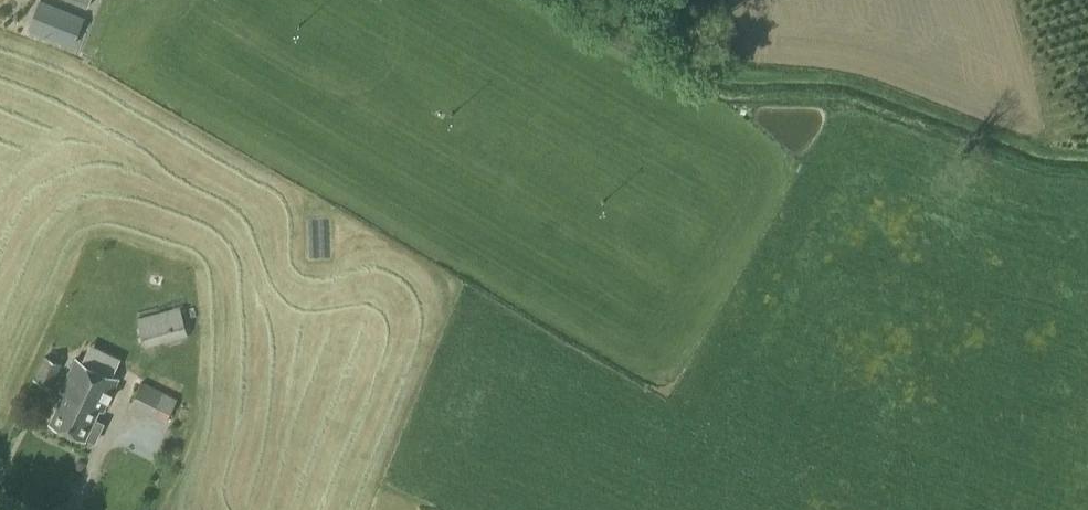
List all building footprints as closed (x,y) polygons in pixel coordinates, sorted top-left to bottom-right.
[(72,45),(83,18),(39,1),(29,28),(72,45)] [(145,347),(188,335),(180,306),(137,318),(145,347)] [(51,387),(62,363),(44,355),(33,379),(51,387)] [(104,411),(118,381),(74,360),(60,391),(64,393),(50,422),(94,442),(102,424),(94,420),(99,409),(104,411)] [(172,383),(150,372),(145,383),(142,382),(130,407),(165,424),(177,398),(167,394),(172,383)]
